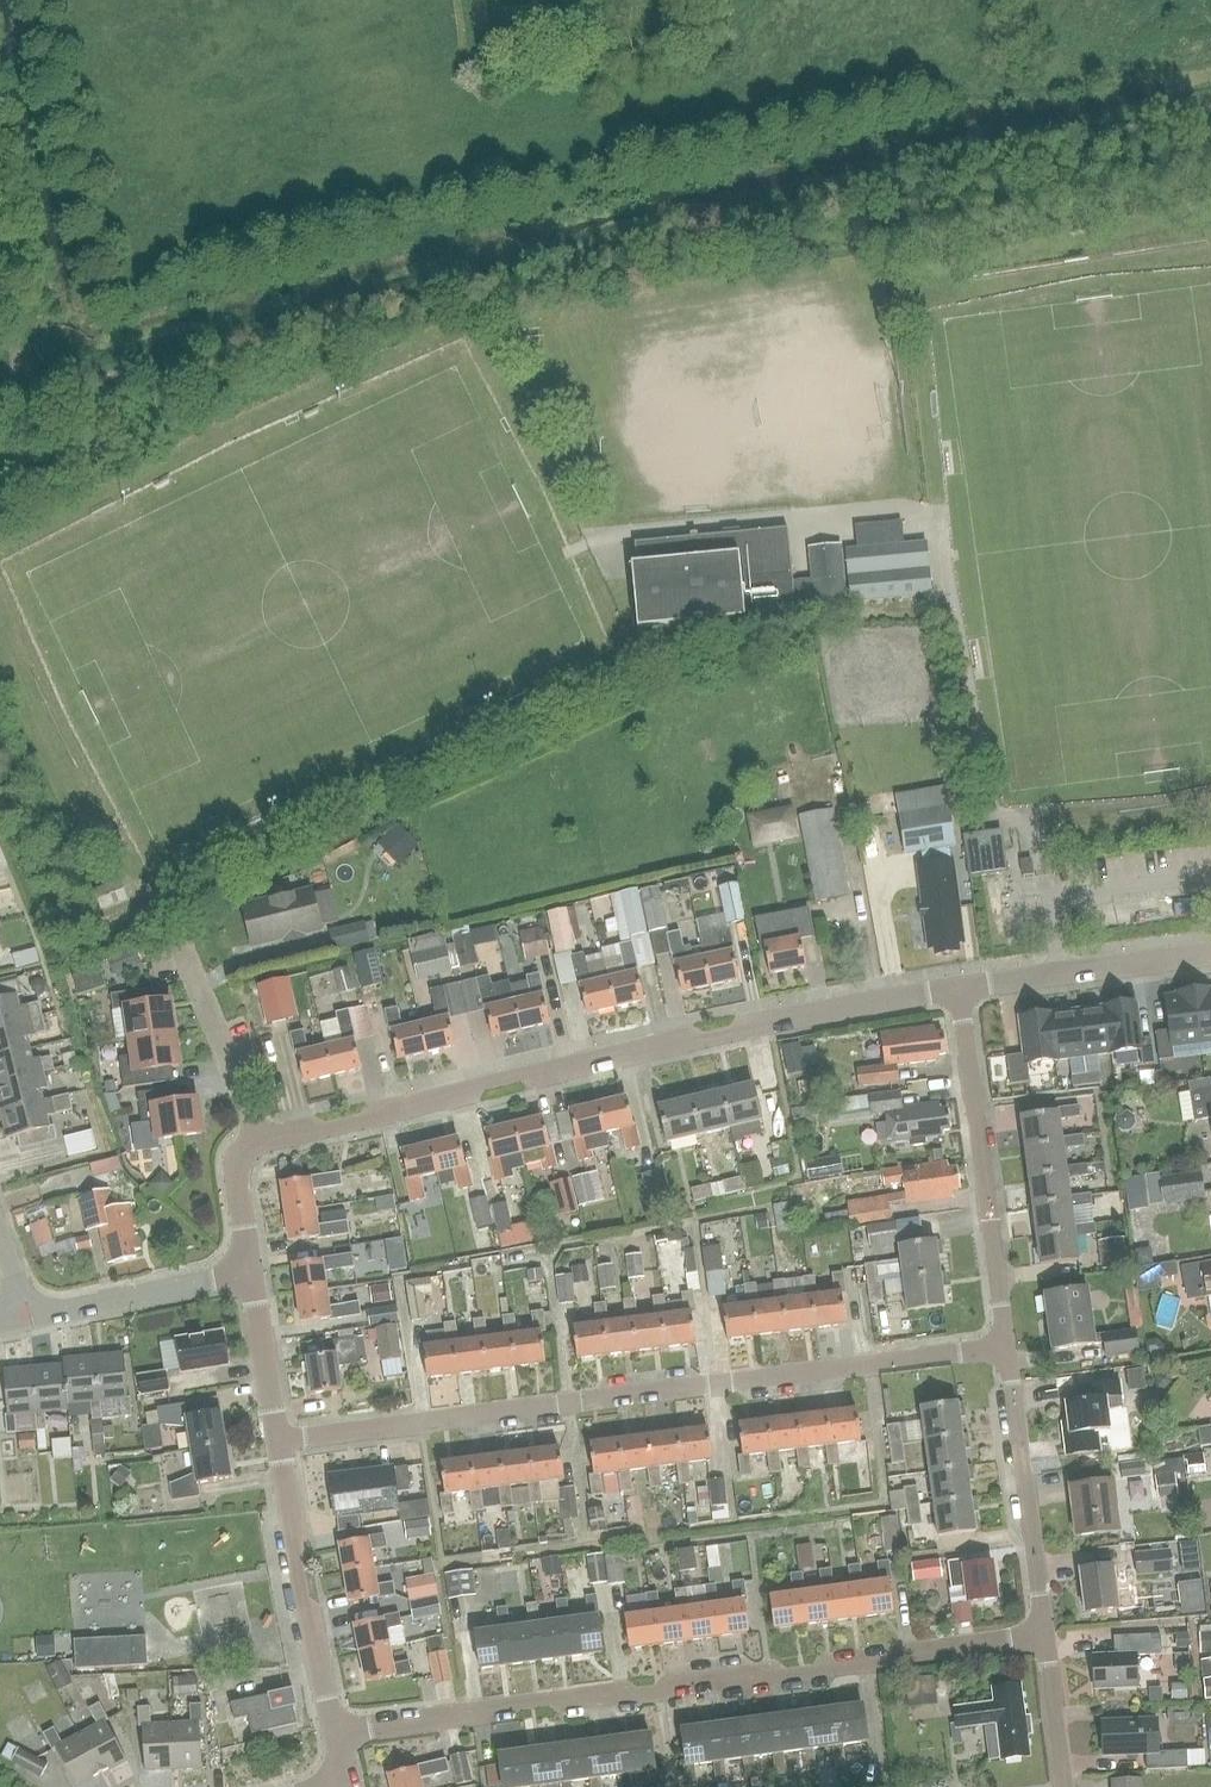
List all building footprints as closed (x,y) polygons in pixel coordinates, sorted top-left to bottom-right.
[(795,595),(789,530),(635,545),(637,566),(632,566),(638,631),(746,621),(745,617),(796,613),(796,610),(815,608),(814,593),(795,595)] [(847,552),(851,603),(932,596),(927,544),(847,552)] [(841,546),(809,549),(814,593),(815,608),(816,614),(847,611),(842,552),(841,546)] [(894,794),(904,855),(956,846),(945,785),(894,794)] [(791,806),(767,811),(773,845),(798,840),(791,806)] [(815,903),(851,897),(835,810),(799,816),(815,903)] [(379,845),(401,867),(421,847),(400,825),(379,845)] [(1002,832),(965,836),(970,878),(1007,873),(1002,832)] [(930,948),(936,947),(937,955),(958,952),(957,943),(963,943),(955,884),(953,884),(951,862),(920,866),(930,948)] [(1028,877),(1037,876),(1035,864),(1026,865),(1028,877)] [(688,878),(663,884),(665,893),(690,887),(688,878)] [(102,911),(128,901),(121,881),(94,891),(102,911)] [(649,933),(668,929),(659,887),(640,891),(649,933)] [(722,890),(728,918),(745,914),(739,887),(722,890)] [(633,943),(619,946),(602,950),(603,955),(609,980),(615,1008),(644,1001),(638,976),(640,975),(639,969),(656,965),(639,891),(622,895),(633,943)] [(268,904),(254,907),(263,942),(281,937),(304,932),(321,928),(312,893),(296,897),(268,904)] [(801,939),(813,937),(807,905),(754,915),(761,947),(764,946),(801,939)] [(557,954),(570,951),(577,949),(567,908),(548,912),(557,954)] [(336,950),(370,941),(365,922),(331,931),(336,950)] [(471,925),(450,930),(454,947),(459,969),(480,964),(471,925)] [(549,951),(544,928),(520,933),(526,956),(549,951)] [(722,955),(704,959),(710,986),(739,980),(733,953),(736,953),(731,930),(717,933),(722,955)] [(681,932),(667,935),(673,966),(676,966),(681,992),(710,986),(704,959),(687,963),(681,932)] [(704,959),(722,955),(717,933),(700,937),(704,959)] [(801,939),(764,946),(769,974),(806,967),(801,939)] [(448,948),(414,957),(420,980),(455,972),(454,971),(459,969),(454,947),(448,948)] [(135,948),(106,960),(113,977),(142,965),(135,948)] [(375,950),(352,956),(362,991),(384,985),(375,950)] [(571,957),(577,981),(579,989),(580,988),(587,1015),(615,1008),(609,980),(603,955),(586,958),(585,954),(571,957)] [(348,967),(333,971),(339,995),(355,990),(348,967)] [(79,997),(106,987),(100,969),(73,978),(79,997)] [(514,1003),(521,1031),(550,1024),(543,997),(546,997),(540,974),(526,977),(531,999),(514,1003)] [(521,1031),(514,1003),(509,982),(492,986),(490,977),(477,980),(484,1011),(486,1011),(493,1037),(521,1031)] [(43,1018),(39,1003),(19,1007),(17,997),(22,996),(17,978),(0,982),(0,1028),(43,1018)] [(289,978),(257,986),(267,1026),(299,1018),(289,978)] [(438,1022),(421,1026),(427,1053),(455,1047),(449,1021),(452,1020),(444,988),(431,991),(438,1022)] [(1199,1036),(1210,1035),(1210,992),(1209,992),(1209,988),(1193,990),(1199,1036)] [(157,1004),(155,989),(111,995),(114,1011),(127,1010),(131,1040),(175,1034),(170,1002),(157,1004)] [(1199,1036),(1193,990),(1177,993),(1177,996),(1165,998),(1170,1033),(1155,1035),(1159,1060),(1173,1058),(1171,1040),(1199,1036)] [(1105,1006),(1111,1052),(1139,1049),(1142,1065),(1154,1063),(1151,1037),(1139,1039),(1134,1002),(1105,1006)] [(1105,1006),(1077,1009),(1083,1056),(1111,1052),(1105,1006)] [(399,1008),(384,1012),(390,1034),(392,1033),(399,1060),(427,1053),(421,1026),(404,1030),(399,1008)] [(1049,1013),(1055,1060),(1083,1056),(1077,1009),(1049,1013)] [(343,1044),(326,1048),(332,1076),(361,1069),(355,1044),(358,1044),(350,1011),(336,1014),(337,1019),(343,1044)] [(1055,1060),(1049,1013),(1021,1017),(1025,1053),(1007,1056),(1010,1084),(1030,1082),(1027,1064),(1055,1060)] [(0,1028),(0,1056),(30,1049),(27,1038),(47,1033),(43,1018),(0,1028)] [(935,1028),(881,1034),(885,1067),(858,1070),(860,1087),(899,1082),(898,1074),(897,1065),(940,1060),(939,1055),(946,1054),(943,1034),(936,1034),(935,1028)] [(304,1031),(291,1034),(291,1036),(296,1057),(298,1056),(304,1083),(332,1076),(326,1048),(309,1052),(305,1036),(304,1031)] [(120,1059),(125,1089),(154,1085),(152,1070),(179,1066),(175,1034),(131,1040),(133,1057),(120,1059)] [(814,1065),(815,1048),(788,1047),(787,1065),(814,1065)] [(0,1056),(0,1084),(45,1073),(41,1060),(41,1058),(33,1060),(30,1049),(0,1056)] [(51,1057),(41,1060),(45,1073),(55,1071),(51,1057)] [(1086,1074),(1087,1085),(1101,1083),(1100,1072),(1086,1074)] [(0,1084),(0,1112),(43,1101),(40,1091),(49,1089),(45,1073),(0,1084)] [(1073,1087),(1087,1085),(1086,1074),(1071,1075),(1073,1087)] [(718,1085),(720,1092),(729,1129),(762,1122),(753,1084),(734,1089),(732,1081),(718,1085)] [(114,1082),(105,1083),(106,1092),(115,1091),(114,1082)] [(701,1089),(687,1092),(689,1100),(698,1137),(729,1129),(720,1092),(703,1096),(701,1089)] [(1190,1092),(1191,1093),(1195,1121),(1210,1119),(1210,1089),(1190,1092)] [(202,1134),(197,1101),(170,1105),(168,1090),(138,1094),(143,1125),(156,1123),(158,1140),(202,1134)] [(886,1112),(890,1144),(909,1141),(910,1147),(927,1145),(927,1139),(945,1137),(944,1132),(951,1131),(948,1110),(941,1111),(940,1103),(902,1108),(900,1093),(872,1097),(872,1096),(836,1100),(838,1113),(873,1109),(873,1114),(886,1112)] [(0,1112),(7,1139),(18,1137),(22,1153),(59,1144),(54,1126),(49,1127),(47,1117),(73,1111),(69,1094),(43,1101),(0,1112)] [(670,1097),(657,1100),(667,1144),(698,1137),(689,1100),(672,1104),(670,1097)] [(627,1098),(599,1105),(605,1134),(623,1129),(628,1150),(641,1147),(636,1125),(634,1126),(627,1098)] [(599,1105),(570,1112),(577,1140),(575,1140),(581,1162),(593,1159),(588,1138),(605,1134),(599,1105)] [(1059,1113),(1022,1118),(1025,1147),(1063,1143),(1063,1138),(1060,1120),(1081,1117),(1080,1106),(1058,1109),(1059,1113)] [(1120,1113),(1115,1119),(1116,1127),(1123,1132),(1131,1131),(1135,1124),(1134,1116),(1128,1111),(1120,1113)] [(544,1119),(515,1126),(521,1153),(539,1149),(544,1171),(557,1167),(552,1145),(550,1146),(544,1119)] [(515,1126),(486,1132),(493,1159),(491,1160),(496,1182),(509,1179),(504,1157),(521,1153),(515,1126)] [(93,1131),(64,1139),(69,1158),(98,1150),(93,1131)] [(1063,1143),(1025,1147),(1029,1177),(1067,1172),(1066,1167),(1064,1149),(1085,1146),(1084,1135),(1063,1138),(1063,1143)] [(459,1139),(430,1146),(437,1174),(455,1170),(460,1191),(474,1188),(468,1165),(466,1166),(459,1139)] [(786,1143),(770,1145),(773,1159),(788,1157),(786,1143)] [(430,1146),(402,1153),(409,1180),(407,1180),(412,1203),(425,1200),(420,1178),(437,1174),(430,1146)] [(942,1150),(929,1151),(930,1162),(943,1161),(942,1150)] [(98,1173),(127,1165),(123,1153),(94,1161),(98,1173)] [(786,1159),(770,1163),(774,1178),(790,1175),(786,1159)] [(953,1191),(960,1190),(957,1168),(949,1169),(948,1161),(882,1172),(885,1187),(903,1184),(905,1192),(849,1201),(852,1225),(892,1219),(890,1205),(899,1204),(900,1207),(954,1198),(953,1191)] [(758,1163),(738,1168),(741,1177),(744,1190),(763,1186),(758,1163)] [(1067,1172),(1029,1177),(1033,1206),(1071,1201),(1070,1196),(1068,1179),(1089,1176),(1088,1165),(1066,1167),(1067,1172)] [(579,1207),(604,1201),(597,1172),(572,1178),(579,1207)] [(309,1180),(282,1184),(286,1213),(315,1208),(313,1191),(343,1187),(341,1173),(309,1177),(309,1180)] [(1202,1173),(1160,1178),(1163,1203),(1205,1198),(1202,1173)] [(741,1177),(710,1185),(713,1198),(744,1190),(741,1177)] [(580,1212),(579,1207),(572,1178),(551,1183),(559,1217),(580,1212)] [(713,1198),(710,1185),(706,1186),(705,1182),(689,1186),(694,1203),(713,1198)] [(109,1191),(81,1197),(88,1231),(101,1228),(109,1263),(136,1257),(135,1251),(140,1250),(137,1236),(135,1237),(133,1228),(135,1227),(130,1206),(113,1210),(109,1191)] [(1071,1201),(1033,1206),(1036,1235),(1075,1231),(1074,1226),(1072,1208),(1093,1205),(1091,1194),(1070,1196),(1071,1201)] [(394,1195),(376,1199),(379,1214),(397,1210),(394,1195)] [(494,1225),(487,1196),(470,1201),(477,1229),(494,1225)] [(789,1202),(773,1205),(777,1233),(793,1230),(789,1202)] [(508,1203),(493,1206),(499,1233),(514,1230),(508,1203)] [(315,1208),(286,1213),(290,1242),(317,1238),(318,1240),(351,1235),(349,1221),(318,1226),(315,1208)] [(766,1213),(755,1215),(757,1231),(768,1229),(766,1213)] [(42,1220),(28,1226),(36,1248),(51,1243),(42,1220)] [(1075,1231),(1036,1235),(1040,1266),(1079,1261),(1076,1237),(1097,1234),(1096,1223),(1074,1226),(1075,1231)] [(899,1243),(896,1226),(868,1230),(871,1248),(899,1243)] [(680,1232),(654,1237),(655,1245),(682,1240),(680,1232)] [(393,1268),(410,1266),(408,1235),(390,1236),(393,1268)] [(92,1249),(89,1237),(75,1240),(77,1252),(92,1249)] [(1125,1240),(1099,1243),(1102,1271),(1128,1269),(1125,1240)] [(944,1241),(899,1247),(904,1279),(941,1274),(938,1256),(946,1255),(944,1241)] [(720,1246),(703,1248),(706,1272),(724,1270),(720,1246)] [(684,1250),(676,1251),(679,1275),(684,1274),(687,1274),(696,1272),(693,1248),(690,1249),(684,1250)] [(321,1261),(294,1265),(298,1294),(327,1289),(324,1272),(355,1268),(353,1254),(321,1259),(321,1261)] [(640,1254),(627,1255),(630,1279),(643,1278),(640,1254)] [(1174,1262),(1133,1268),(1136,1293),(1139,1293),(1159,1289),(1158,1279),(1176,1276),(1174,1262)] [(867,1284),(880,1282),(877,1263),(865,1265),(867,1284)] [(1208,1296),(1210,1296),(1210,1264),(1182,1268),(1187,1300),(1208,1296)] [(611,1265),(598,1266),(601,1290),(614,1289),(611,1265)] [(575,1269),(576,1286),(591,1284),(589,1267),(575,1269)] [(545,1293),(542,1269),(527,1271),(529,1295),(545,1293)] [(687,1274),(684,1274),(687,1293),(694,1292),(699,1291),(696,1272),(687,1274)] [(818,1297),(813,1297),(817,1329),(846,1325),(842,1294),(847,1293),(844,1273),(832,1274),(835,1295),(818,1297)] [(941,1274),(904,1279),(908,1312),(945,1307),(942,1288),(950,1287),(948,1273),(941,1274)] [(788,1300),(784,1301),(788,1332),(817,1329),(813,1297),(818,1297),(815,1276),(803,1278),(806,1298),(788,1300)] [(557,1279),(560,1306),(576,1304),(573,1277),(557,1279)] [(424,1294),(433,1293),(430,1278),(407,1282),(409,1297),(413,1322),(428,1320),(424,1294)] [(759,1304),(755,1305),(759,1336),(788,1332),(784,1301),(788,1300),(786,1280),(774,1282),(776,1302),(759,1304)] [(880,1282),(867,1284),(870,1303),(883,1302),(880,1282)] [(387,1284),(368,1287),(370,1301),(390,1298),(387,1284)] [(747,1306),(724,1309),(727,1340),(759,1336),(755,1305),(759,1304),(757,1284),(750,1284),(744,1285),(747,1306)] [(327,1289),(298,1294),(302,1323),(329,1319),(330,1321),(362,1316),(360,1302),(329,1307),(327,1289)] [(1088,1289),(1044,1295),(1052,1351),(1105,1343),(1107,1357),(1140,1353),(1137,1330),(1094,1336),(1088,1289)] [(667,1316),(663,1316),(667,1348),(696,1344),(693,1314),(697,1313),(694,1292),(687,1293),(682,1293),(683,1300),(684,1314),(667,1316)] [(638,1320),(634,1320),(638,1351),(667,1348),(663,1316),(667,1316),(665,1302),(665,1296),(653,1297),(655,1317),(638,1320)] [(609,1323),(605,1324),(609,1355),(638,1351),(634,1320),(638,1320),(635,1299),(624,1301),(626,1321),(609,1323)] [(683,1300),(665,1302),(667,1316),(684,1314),(683,1300)] [(394,1303),(365,1308),(368,1323),(396,1319),(394,1303)] [(597,1325),(573,1328),(577,1359),(609,1355),(605,1324),(609,1323),(607,1303),(595,1305),(597,1325)] [(518,1336),(514,1336),(517,1367),(546,1363),(542,1333),(547,1333),(544,1311),(532,1313),(534,1333),(518,1336)] [(488,1340),(484,1340),(488,1370),(517,1367),(514,1336),(518,1336),(515,1315),(503,1316),(506,1337),(488,1340)] [(459,1343),(455,1344),(459,1374),(488,1370),(484,1340),(488,1340),(486,1319),(474,1320),(476,1341),(459,1343)] [(447,1345),(424,1348),(427,1378),(459,1374),(455,1344),(459,1343),(456,1323),(444,1324),(447,1345)] [(381,1363),(401,1360),(396,1326),(376,1329),(381,1363)] [(182,1372),(229,1364),(224,1332),(177,1339),(182,1372)] [(359,1337),(358,1337),(334,1341),(336,1354),(307,1358),(313,1394),(341,1390),(338,1368),(363,1364),(359,1337)] [(124,1354),(95,1357),(99,1402),(101,1401),(122,1400),(123,1417),(133,1416),(131,1398),(128,1398),(124,1354)] [(95,1357),(63,1360),(63,1365),(64,1365),(67,1405),(68,1405),(91,1403),(93,1420),(103,1419),(101,1401),(99,1402),(95,1357)] [(64,1365),(63,1365),(34,1368),(38,1413),(35,1413),(37,1431),(47,1430),(45,1413),(68,1410),(68,1405),(67,1405),(64,1365)] [(34,1368),(3,1371),(7,1415),(5,1415),(7,1434),(18,1433),(16,1415),(35,1413),(38,1413),(34,1368)] [(140,1398),(171,1393),(167,1371),(137,1376),(140,1398)] [(1128,1374),(1130,1387),(1145,1386),(1144,1372),(1128,1374)] [(1082,1433),(1084,1454),(1100,1452),(1099,1432),(1110,1431),(1108,1409),(1123,1408),(1120,1381),(1089,1385),(1090,1399),(1066,1402),(1068,1422),(1063,1423),(1065,1435),(1082,1433)] [(922,1408),(923,1419),(926,1440),(962,1435),(960,1418),(968,1417),(966,1403),(922,1408)] [(192,1450),(226,1445),(221,1411),(188,1417),(185,1404),(157,1409),(160,1426),(188,1428),(192,1450)] [(831,1445),(826,1446),(828,1466),(841,1464),(838,1444),(862,1441),(858,1410),(827,1414),(831,1445)] [(802,1449),(797,1449),(800,1470),(811,1468),(809,1448),(826,1446),(831,1445),(827,1414),(798,1418),(802,1449)] [(772,1452),(768,1453),(770,1473),(782,1472),(779,1452),(797,1449),(802,1449),(798,1418),(768,1422),(772,1452)] [(743,1456),(738,1456),(741,1477),(753,1476),(751,1455),(768,1453),(772,1452),(768,1422),(739,1425),(743,1456)] [(95,1444),(105,1443),(103,1424),(93,1425),(95,1444)] [(903,1443),(900,1424),(887,1426),(889,1445),(903,1443)] [(158,1426),(142,1428),(145,1449),(161,1447),(158,1426)] [(682,1464),(677,1465),(680,1484),(692,1483),(689,1463),(713,1461),(709,1429),(678,1433),(682,1464)] [(45,1430),(37,1431),(39,1449),(47,1448),(45,1430)] [(653,1468),(649,1469),(651,1489),(663,1487),(660,1467),(677,1465),(682,1464),(678,1433),(649,1437),(653,1468)] [(34,1434),(18,1436),(19,1451),(35,1449),(34,1434)] [(962,1435),(926,1440),(930,1472),(967,1467),(965,1450),(972,1449),(970,1434),(962,1435)] [(623,1472),(619,1473),(621,1493),(633,1491),(631,1471),(649,1469),(653,1468),(649,1437),(619,1440),(623,1472)] [(594,1475),(589,1476),(592,1496),(604,1495),(601,1475),(619,1473),(623,1472),(619,1440),(590,1444),(594,1475)] [(105,1443),(95,1444),(96,1453),(105,1452),(105,1443)] [(903,1443),(889,1445),(892,1464),(905,1462),(903,1443)] [(198,1484),(232,1479),(226,1445),(192,1450),(196,1474),(170,1485),(173,1502),(201,1497),(198,1484)] [(533,1484),(528,1484),(531,1504),(543,1503),(540,1483),(564,1480),(560,1449),(529,1452),(533,1484)] [(504,1487),(499,1488),(502,1508),(514,1507),(511,1486),(528,1484),(533,1484),(529,1452),(500,1456),(504,1487)] [(475,1491),(470,1492),(473,1512),(484,1510),(482,1490),(499,1488),(504,1487),(500,1456),(471,1460),(475,1491)] [(1204,1459),(1187,1461),(1188,1474),(1205,1473),(1204,1459)] [(446,1494),(441,1495),(444,1516),(455,1514),(453,1494),(470,1492),(475,1491),(471,1460),(442,1464),(446,1494)] [(1143,1462),(1120,1464),(1122,1479),(1145,1476),(1143,1462)] [(967,1467),(930,1472),(934,1504),(971,1499),(969,1481),(976,1480),(974,1466),(967,1467)] [(335,1518),(358,1515),(398,1509),(396,1493),(412,1491),(408,1467),(393,1469),(393,1468),(330,1477),(335,1518)] [(1174,1468),(1154,1470),(1157,1492),(1177,1490),(1175,1473),(1174,1468)] [(729,1506),(726,1479),(710,1481),(715,1521),(729,1520),(727,1506),(729,1506)] [(1076,1537),(1120,1532),(1114,1482),(1070,1487),(1076,1537)] [(920,1505),(917,1486),(903,1488),(906,1507),(920,1505)] [(575,1488),(560,1490),(564,1522),(567,1538),(582,1536),(580,1520),(575,1488)] [(708,1489),(697,1490),(699,1509),(710,1508),(708,1489)] [(971,1499),(934,1504),(939,1537),(976,1532),(973,1513),(979,1512),(978,1498),(971,1499)] [(920,1505),(906,1507),(908,1526),(922,1525),(920,1505)] [(605,1507),(589,1509),(591,1534),(608,1532),(605,1507)] [(644,1515),(646,1539),(661,1537),(660,1514),(644,1515)] [(429,1520),(404,1524),(407,1541),(431,1538),(429,1520)] [(508,1532),(495,1533),(498,1552),(511,1550),(508,1532)] [(368,1540),(340,1544),(345,1573),(374,1568),(371,1551),(388,1548),(386,1534),(367,1537),(368,1540)] [(546,1537),(536,1538),(537,1545),(547,1544),(546,1537)] [(1197,1541),(1179,1543),(1183,1574),(1201,1572),(1197,1541)] [(748,1543),(731,1544),(733,1570),(751,1568),(748,1543)] [(700,1545),(682,1547),(684,1567),(702,1565),(700,1545)] [(814,1568),(811,1545),(796,1547),(799,1570),(814,1568)] [(723,1582),(718,1546),(706,1548),(711,1584),(723,1582)] [(1136,1553),(1138,1576),(1172,1573),(1170,1549),(1136,1553)] [(600,1555),(584,1558),(588,1586),(605,1583),(600,1555)] [(559,1556),(543,1558),(545,1577),(561,1575),(559,1556)] [(623,1584),(619,1556),(603,1558),(607,1587),(623,1584)] [(941,1577),(938,1559),(910,1563),(912,1581),(941,1577)] [(863,1585),(860,1585),(864,1618),(893,1614),(889,1582),(893,1582),(890,1561),(877,1562),(880,1583),(863,1585)] [(954,1589),(969,1587),(971,1603),(998,1600),(993,1562),(965,1566),(964,1561),(951,1562),(954,1589)] [(834,1589),(831,1589),(835,1622),(864,1618),(860,1585),(863,1585),(861,1565),(849,1567),(851,1586),(834,1589)] [(1080,1570),(1086,1614),(1119,1610),(1113,1565),(1080,1570)] [(374,1568),(345,1573),(350,1602),(378,1598),(378,1600),(397,1597),(394,1582),(377,1585),(374,1568)] [(806,1593),(803,1593),(807,1625),(835,1622),(831,1589),(834,1589),(832,1569),(820,1571),(822,1591),(806,1593)] [(450,1599),(477,1596),(475,1572),(448,1574),(450,1599)] [(793,1595),(771,1597),(776,1630),(807,1625),(803,1593),(806,1593),(804,1573),(791,1574),(793,1595)] [(435,1575),(405,1581),(409,1601),(439,1595),(435,1575)] [(719,1605),(715,1605),(719,1637),(748,1633),(744,1602),(748,1602),(745,1581),(733,1582),(735,1602),(719,1605)] [(690,1609),(686,1609),(690,1641),(719,1637),(715,1605),(719,1605),(716,1584),(704,1586),(706,1606),(690,1609)] [(661,1612),(657,1613),(662,1645),(690,1641),(686,1609),(690,1609),(687,1589),(674,1590),(677,1610),(661,1612)] [(649,1614),(626,1617),(630,1649),(662,1645),(657,1613),(661,1612),(659,1592),(646,1594),(649,1614)] [(589,1617),(570,1620),(575,1657),(604,1653),(597,1595),(586,1596),(589,1617)] [(439,1598),(410,1604),(413,1621),(443,1616),(439,1598)] [(559,1622),(540,1624),(545,1661),(575,1657),(570,1620),(567,1599),(556,1600),(559,1622)] [(530,1626),(511,1628),(516,1665),(545,1661),(540,1624),(538,1603),(527,1604),(530,1626)] [(500,1630),(475,1633),(479,1669),(516,1665),(511,1628),(508,1607),(497,1608),(500,1630)] [(381,1620),(355,1625),(361,1654),(389,1648),(386,1630),(403,1627),(400,1613),(381,1617),(381,1620)] [(1199,1633),(1200,1654),(1210,1653),(1210,1632),(1199,1633)] [(1136,1655),(1162,1654),(1161,1635),(1114,1637),(1115,1655),(1093,1656),(1095,1688),(1138,1686),(1136,1655)] [(76,1669),(147,1666),(147,1663),(146,1638),(75,1641),(76,1669)] [(36,1642),(37,1654),(55,1653),(55,1641),(36,1642)] [(389,1648),(361,1654),(367,1682),(395,1677),(395,1679),(413,1675),(410,1661),(393,1665),(389,1648)] [(435,1685),(454,1682),(448,1652),(430,1655),(435,1685)] [(1201,1661),(1205,1700),(1210,1700),(1210,1660),(1201,1661)] [(61,1661),(46,1669),(58,1692),(73,1685),(61,1661)] [(114,1675),(104,1675),(109,1700),(120,1698),(114,1675)] [(934,1677),(905,1679),(907,1693),(935,1690),(934,1677)] [(172,1679),(174,1697),(197,1695),(196,1678),(172,1679)] [(991,1687),(993,1704),(955,1708),(957,1724),(957,1728),(960,1728),(998,1723),(1002,1760),(1030,1757),(1028,1735),(1032,1735),(1030,1717),(1025,1718),(1021,1684),(991,1687)] [(1171,1684),(1171,1699),(1187,1699),(1186,1684),(1171,1684)] [(294,1690),(231,1704),(235,1721),(249,1718),(253,1734),(269,1731),(271,1739),(299,1732),(293,1707),(298,1707),(294,1690)] [(140,1703),(139,1691),(127,1692),(128,1703),(140,1703)] [(98,1725),(80,1734),(102,1775),(127,1762),(107,1722),(110,1721),(101,1703),(90,1709),(98,1725)] [(191,1722),(171,1724),(174,1770),(202,1768),(200,1724),(203,1724),(202,1705),(191,1706),(191,1722)] [(864,1705),(830,1710),(834,1747),(833,1747),(835,1768),(846,1766),(844,1745),(869,1742),(864,1705)] [(150,1707),(138,1708),(139,1727),(143,1727),(145,1771),(174,1770),(171,1724),(151,1725),(150,1707)] [(830,1710),(800,1714),(805,1751),(803,1751),(806,1771),(817,1770),(814,1749),(833,1747),(834,1747),(830,1710)] [(800,1714),(770,1718),(775,1755),(773,1755),(776,1776),(787,1775),(784,1753),(803,1751),(805,1751),(800,1714)] [(770,1718),(740,1722),(745,1759),(743,1759),(746,1780),(757,1778),(755,1757),(773,1755),(775,1755),(770,1718)] [(1146,1754),(1147,1771),(1188,1769),(1187,1751),(1159,1752),(1157,1719),(1103,1721),(1104,1756),(1146,1754)] [(740,1722),(710,1726),(715,1763),(714,1763),(716,1784),(746,1780),(743,1759),(745,1759),(740,1722)] [(957,1724),(950,1724),(953,1745),(961,1744),(960,1728),(957,1728),(957,1724)] [(681,1730),(685,1765),(683,1765),(686,1786),(695,1786),(698,1786),(695,1766),(714,1763),(715,1763),(710,1726),(681,1730)] [(44,1734),(53,1751),(56,1749),(76,1786),(79,1786),(102,1775),(80,1734),(62,1744),(54,1728),(44,1734)] [(617,1739),(622,1775),(620,1776),(622,1786),(633,1786),(632,1774),(657,1771),(652,1734),(617,1739)] [(587,1743),(592,1780),(591,1780),(592,1786),(602,1786),(601,1778),(620,1776),(622,1775),(617,1739),(587,1743)] [(557,1747),(562,1784),(561,1784),(561,1786),(572,1786),(572,1782),(591,1780),(592,1780),(587,1743),(557,1747)] [(8,1745),(2,1757),(41,1778),(47,1766),(8,1745)] [(528,1751),(533,1786),(542,1786),(561,1784),(562,1784),(557,1747),(528,1751)] [(498,1755),(502,1786),(533,1786),(528,1751),(498,1755)] [(471,1780),(465,1753),(451,1756),(457,1784),(471,1780)] [(389,1775),(392,1786),(422,1786),(420,1780),(451,1773),(447,1759),(414,1767),(415,1769),(389,1775)] [(1111,1780),(1112,1786),(1144,1786),(1144,1779),(1111,1780)]
